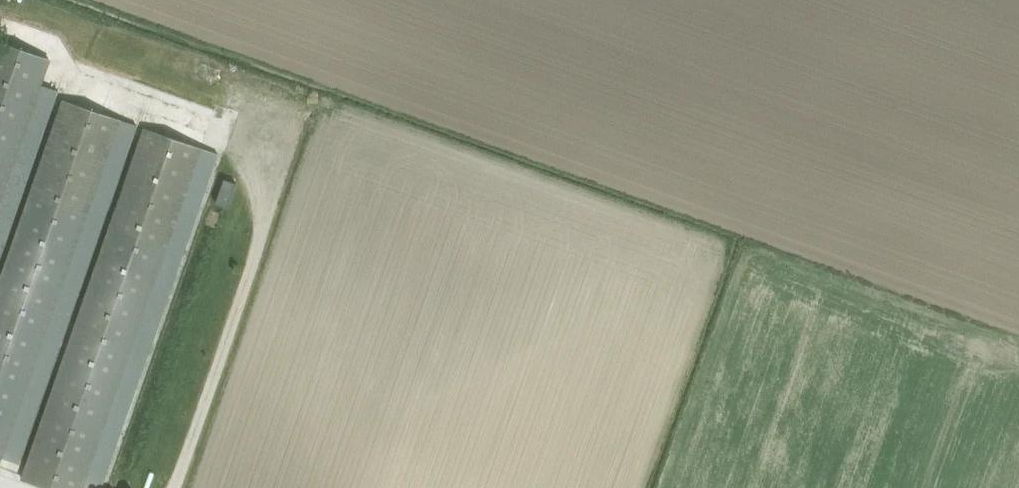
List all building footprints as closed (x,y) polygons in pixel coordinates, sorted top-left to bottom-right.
[(59,91),(42,85),(51,60),(0,42),(0,260),(59,91)] [(4,457),(20,462),(138,125),(63,99),(0,278),(0,469),(4,457)] [(144,128),(21,479),(45,487),(85,487),(86,486),(91,487),(103,487),(219,154),(144,128)]
